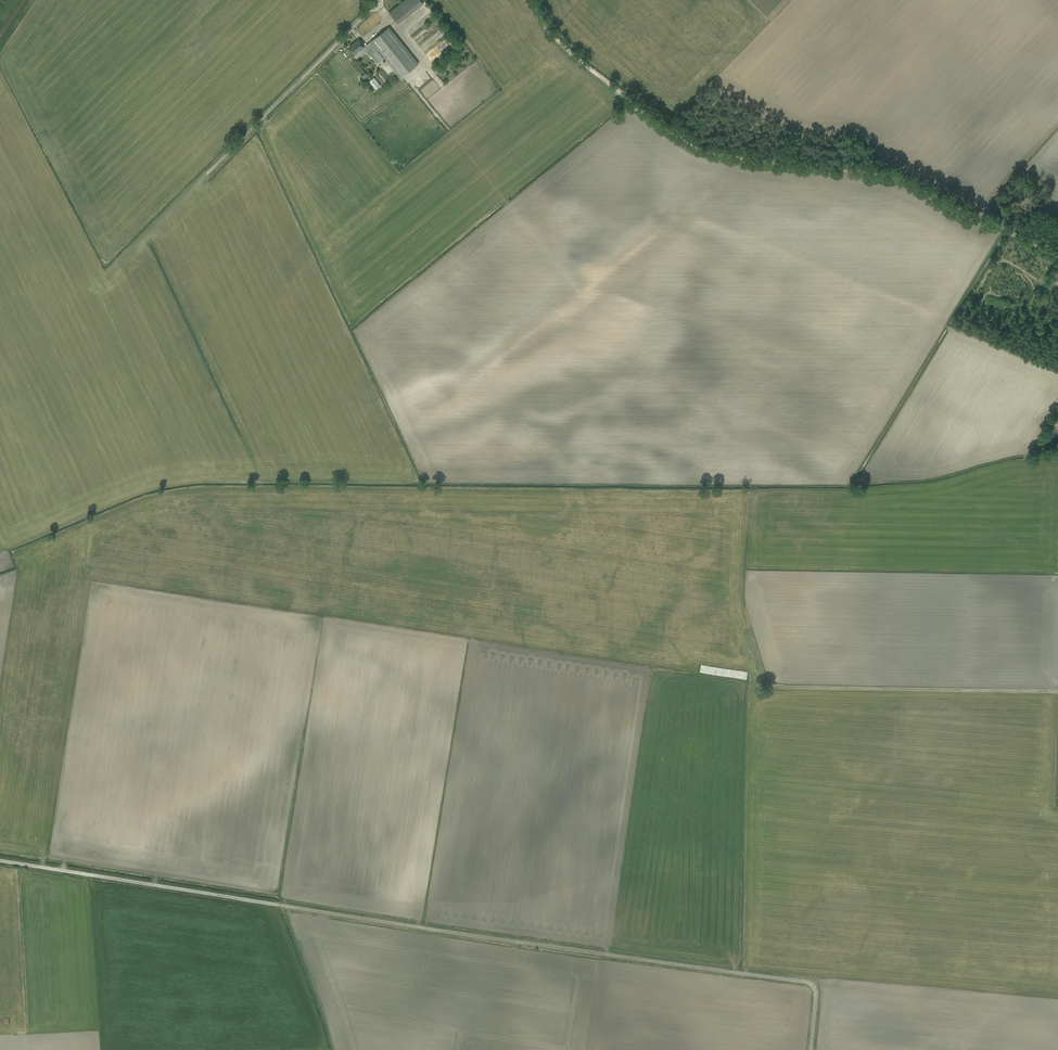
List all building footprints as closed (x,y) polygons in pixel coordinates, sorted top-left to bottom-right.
[(420,0),(408,0),(390,14),(397,24),(423,3),(420,0)] [(401,78),(401,77),(405,75),(418,64),(392,31),(389,27),(371,41),(373,43),(378,50),(401,78)] [(353,44),(349,47),(352,51),(355,54),(362,49),(365,52),(366,52),(370,56),(371,56),(377,63),(378,62),(383,58),(377,51),(378,50),(374,45),(373,43),(366,48),(365,46),(364,47),(358,40),(355,42),(356,43),(354,44),(353,44)] [(366,73),(361,76),(366,82),(370,79),(366,73)] [(380,77),(375,81),(383,90),(388,86),(380,77)]
